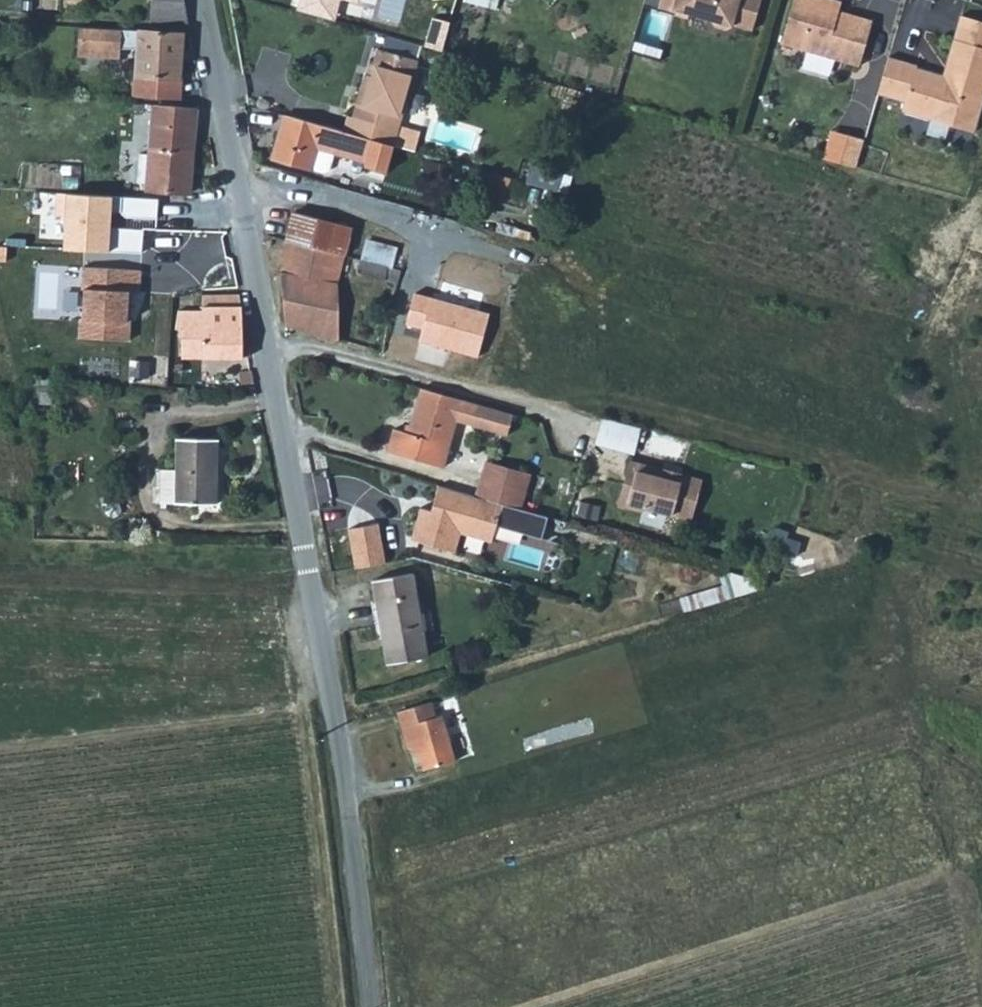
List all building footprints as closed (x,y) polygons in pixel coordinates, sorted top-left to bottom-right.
[(149,24),(187,26),(183,0),(151,0),(149,24)] [(298,14),(330,23),(336,0),(301,0),(298,14)] [(679,0),(662,0),(660,9),(687,17),(689,12),(692,3),(679,0)] [(692,3),(689,12),(712,19),(714,25),(728,28),(735,24),(753,29),(762,0),(679,0),(692,3)] [(832,0),(795,0),(783,42),(861,66),(874,20),(841,10),(830,6),(832,0)] [(843,0),(832,0),(830,6),(841,10),(844,0),(843,0)] [(878,91),(905,98),(903,108),(956,124),(959,113),(978,118),(981,105),(981,20),(962,14),(943,79),(933,76),(934,71),(917,66),(917,62),(889,54),(878,91)] [(118,58),(120,32),(117,31),(90,30),(79,29),(77,55),(118,58)] [(178,101),(182,35),(137,32),(134,78),(133,92),(126,91),(125,98),(178,101)] [(399,128),(417,63),(378,52),(374,67),(370,81),(363,79),(352,120),(347,119),(343,133),(394,147),(414,153),(420,134),(399,128)] [(367,65),(363,79),(370,81),(374,67),(367,65)] [(126,91),(133,92),(134,78),(127,77),(126,91)] [(135,153),(133,183),(145,184),(144,198),(157,199),(158,191),(188,193),(192,133),(194,112),(151,108),(148,154),(135,153)] [(959,113),(956,124),(975,129),(978,118),(959,113)] [(343,133),(284,116),(271,160),(324,175),(328,173),(334,155),(366,165),(365,169),(385,175),(394,147),(343,133)] [(855,167),(864,138),(848,133),(839,162),(855,167)] [(559,193),(569,166),(536,154),(526,181),(559,193)] [(112,193),(55,190),(53,214),(66,214),(64,249),(141,253),(143,226),(111,225),(112,193)] [(294,214),(286,242),(345,257),(352,229),(294,214)] [(345,257),(286,242),(280,272),(336,284),(345,257)] [(400,272),(358,260),(355,274),(397,285),(400,272)] [(136,268),(78,267),(77,289),(81,289),(81,318),(77,318),(77,338),(127,339),(127,290),(136,290),(136,268)] [(336,284),(280,272),(283,328),(297,332),(337,342),(336,284)] [(414,295),(407,322),(422,326),(418,343),(477,358),(488,314),(414,295)] [(177,312),(174,330),(180,331),(180,360),(241,361),(238,316),(237,299),(200,298),(200,312),(177,312)] [(397,430),(391,454),(445,468),(457,422),(508,436),(514,414),(463,400),(422,389),(411,434),(397,430)] [(641,428),(602,418),(595,443),(634,454),(641,428)] [(158,472),(157,505),(215,507),(215,484),(216,440),(176,439),(175,472),(158,472)] [(529,473),(485,460),(481,474),(525,487),(529,473)] [(625,481),(638,485),(639,479),(636,474),(639,463),(631,461),(625,481)] [(665,470),(639,463),(636,474),(639,479),(638,485),(625,481),(619,503),(644,509),(644,506),(674,513),(677,499),(697,504),(703,480),(682,474),(675,478),(668,476),(665,470)] [(481,474),(475,493),(520,506),(525,487),(481,474)] [(443,484),(438,499),(445,501),(443,510),(425,506),(416,538),(455,549),(460,531),(491,540),(496,524),(541,537),(548,514),(520,506),(475,493),(443,484)] [(677,499),(674,513),(693,519),(697,504),(677,499)] [(575,504),(575,516),(599,516),(599,504),(575,504)] [(385,559),(376,520),(347,527),(355,566),(385,559)] [(757,575),(728,567),(733,582),(737,594),(761,587),(757,575)] [(374,576),(377,595),(380,595),(386,625),(383,626),(389,659),(429,652),(413,569),(374,576)] [(737,594),(733,582),(689,595),(693,607),(737,594)] [(405,709),(410,730),(455,717),(454,711),(446,713),(442,699),(405,709)] [(455,717),(410,730),(415,746),(424,744),(431,768),(467,758),(455,717)]
